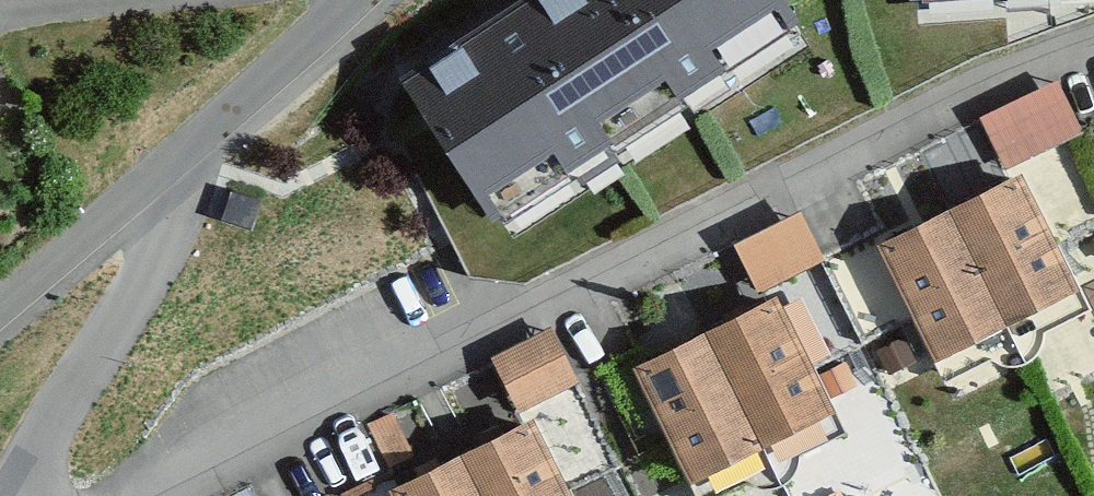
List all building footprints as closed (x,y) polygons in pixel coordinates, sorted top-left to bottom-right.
[(401,75),(493,215),(641,118),(564,0),(516,0),(401,75)] [(641,118),(795,18),(783,0),(564,0),(641,118)] [(1055,83),(985,118),(1007,163),(1078,128),(1055,83)] [(1019,174),(947,211),(1005,323),(1077,285),(1019,174)] [(947,211),(878,246),(936,358),(1005,323),(947,211)] [(800,215),(737,247),(757,286),(820,254),(800,215)] [(779,295),(704,331),(760,445),(835,409),(779,295)] [(704,331),(633,366),(690,480),(760,445),(704,331)] [(551,336),(499,363),(521,406),(574,379),(551,336)] [(393,412),(365,426),(391,478),(418,464),(393,412)] [(464,453),(486,495),(574,495),(535,418),(464,453)] [(390,489),(394,495),(486,495),(464,453),(390,489)]
